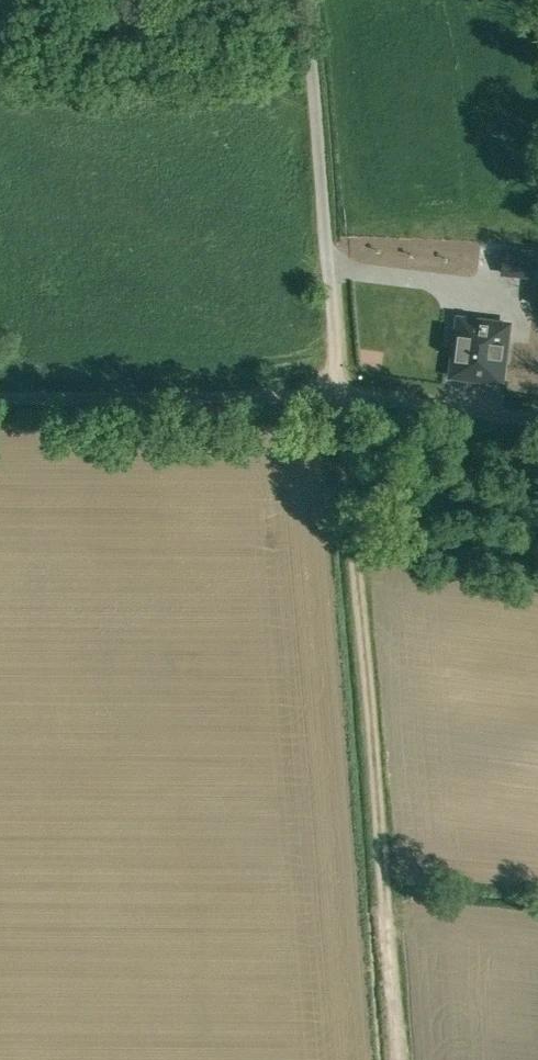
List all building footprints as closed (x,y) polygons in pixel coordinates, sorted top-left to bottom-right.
[(460,317),(452,373),(499,380),(508,324),(460,317)]
